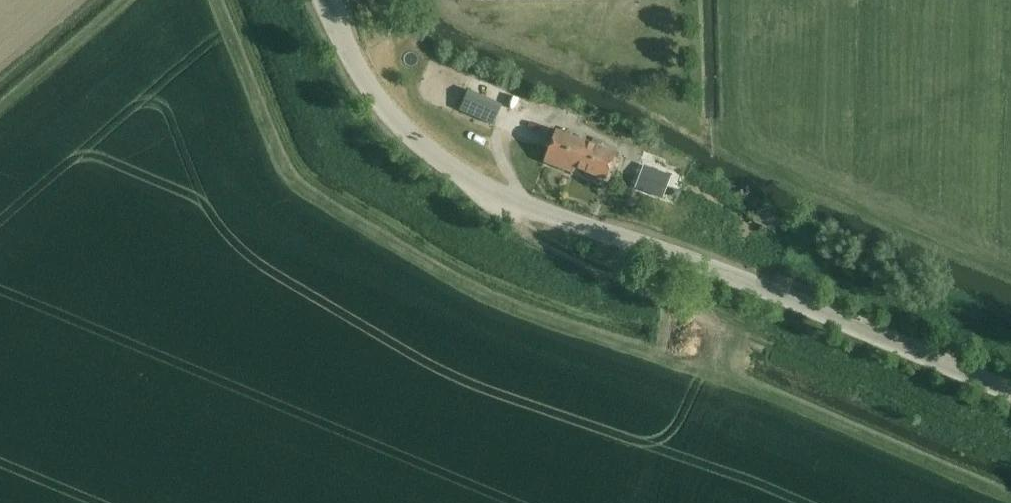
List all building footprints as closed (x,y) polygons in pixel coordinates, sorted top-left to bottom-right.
[(467,90),(460,110),(494,123),(498,113),(482,107),(486,98),(467,90)] [(549,147),(543,161),(573,172),(575,167),(606,179),(616,153),(585,141),(555,129),(555,131),(549,147)] [(637,179),(634,188),(662,198),(671,175),(659,170),(643,164),(637,179)] [(760,208),(753,221),(775,232),(782,220),(760,208)]
